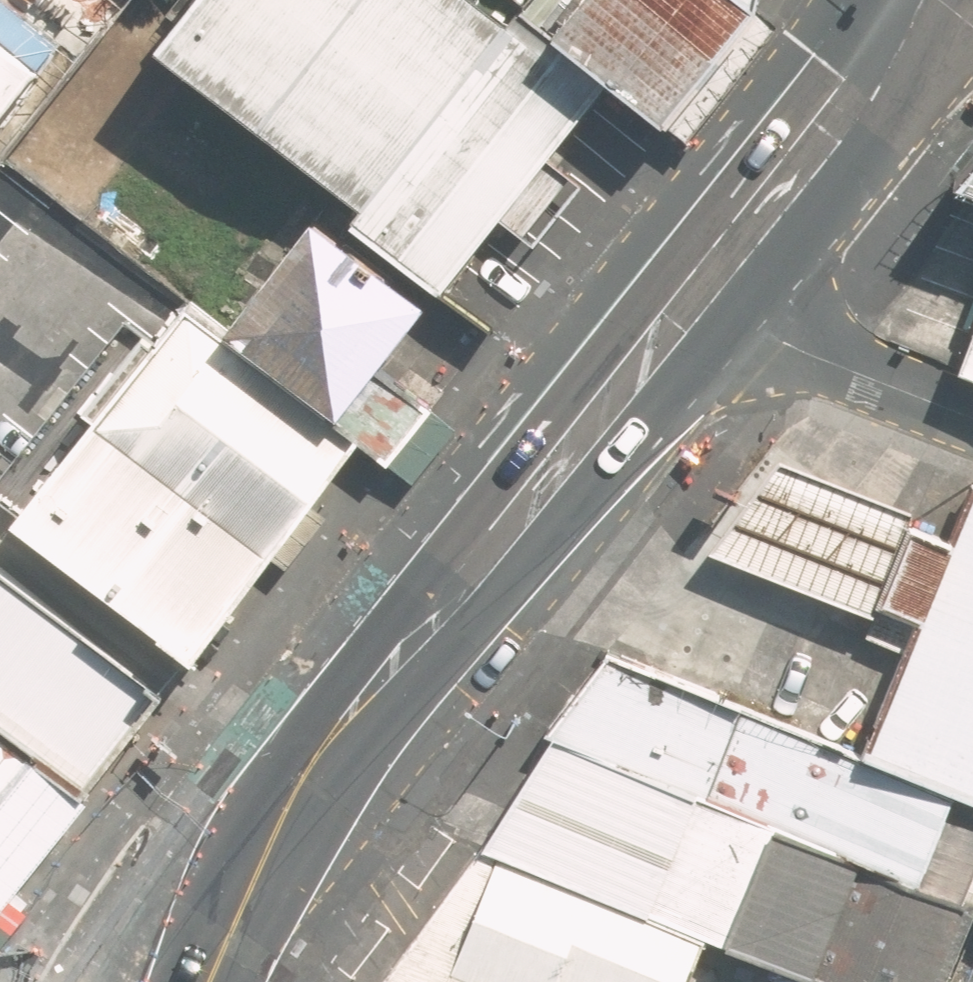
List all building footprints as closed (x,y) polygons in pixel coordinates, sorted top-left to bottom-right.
[(464,0),(190,0),(148,54),(354,213),(343,227),(435,298),(591,98),(464,0)] [(741,0),(571,0),(546,30),(659,125),(747,5),(741,0)] [(47,80),(0,44),(0,141),(47,80)] [(963,180),(972,183),(972,164),(963,180)] [(423,304),(310,214),(222,331),(358,437),(387,460),(431,404),(380,363),(423,304)] [(222,331),(185,302),(95,417),(268,551),(358,437),(222,331)] [(960,374),(972,380),(972,339),(960,374)] [(268,551),(95,417),(12,520),(187,657),(268,551)] [(871,613),(916,513),(782,458),(708,550),(871,613)] [(970,485),(855,756),(972,802),(972,486),(970,485)] [(0,595),(0,744),(68,797),(140,705),(0,595)] [(629,659),(485,839),(705,928),(841,981),(939,981),(972,901),(972,802),(855,756),(629,659)] [(0,744),(0,882),(68,797),(0,744)] [(485,839),(381,981),(684,981),(705,928),(485,839)]
